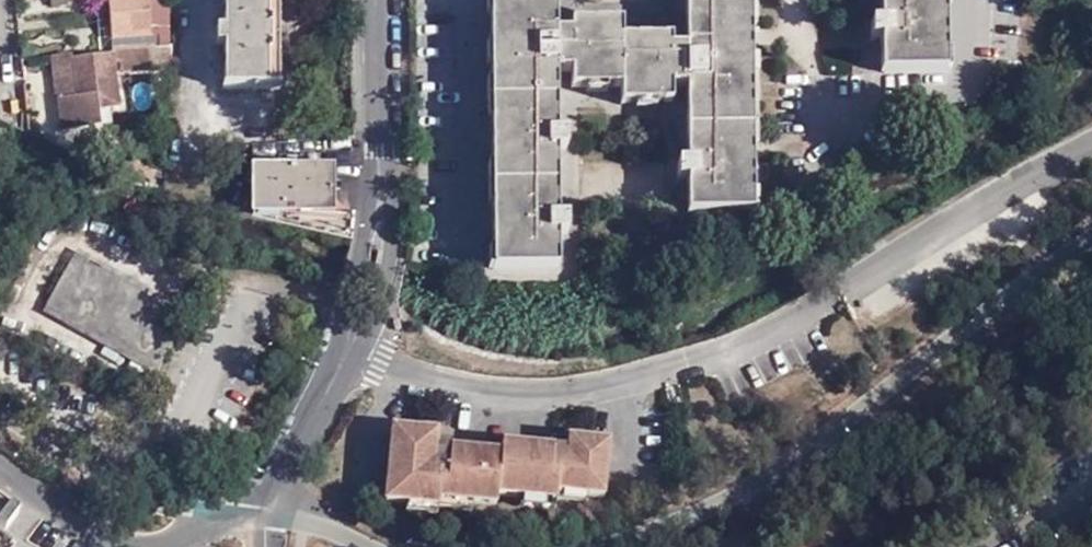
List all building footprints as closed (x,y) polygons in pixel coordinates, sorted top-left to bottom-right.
[(47,10),(64,8),(63,0),(46,0),(47,10)] [(110,52),(122,51),(149,48),(148,34),(166,33),(164,0),(104,0),(110,52)] [(222,29),(213,29),(213,45),(222,45),(222,88),(263,88),(264,54),(265,54),(265,19),(262,19),(262,0),(221,0),(222,29)] [(692,46),(674,46),(674,39),(625,40),(625,22),(574,22),(574,28),(559,29),(557,24),(552,24),(552,0),(489,0),(493,268),(556,268),(554,234),(567,234),(566,218),(554,218),(553,149),(565,149),(565,133),(552,133),(552,69),(571,69),(571,87),(623,86),(622,103),(674,103),(674,85),(689,85),(688,95),(693,95),(693,165),(681,164),(681,182),(694,181),(694,216),(757,216),(755,0),(691,0),(692,46)] [(888,24),(877,24),(877,41),(889,40),(889,75),(951,74),(951,0),(889,0),(888,24)] [(149,48),(167,47),(166,33),(148,34),(149,48)] [(117,75),(168,69),(169,46),(167,47),(149,48),(122,51),(124,65),(116,65),(117,75)] [(111,67),(116,65),(124,65),(122,51),(110,52),(110,55),(47,62),(56,133),(97,128),(95,109),(115,108),(111,67)] [(251,169),(250,216),(330,216),(330,169),(251,169)] [(187,312),(75,250),(71,256),(183,319),(187,312)] [(43,306),(156,369),(183,319),(71,256),(43,306)] [(156,369),(43,306),(39,312),(153,375),(156,369)] [(431,447),(432,437),(433,433),(387,428),(380,502),(434,508),(435,500),(493,506),(494,496),(552,502),(553,494),(599,498),(605,444),(565,441),(564,450),(549,449),(498,444),(497,453),(449,449),(431,447)] [(449,439),(432,437),(431,447),(449,449),(449,439)] [(564,450),(565,441),(549,439),(549,449),(564,450)] [(14,515),(0,504),(0,533),(14,515)]
